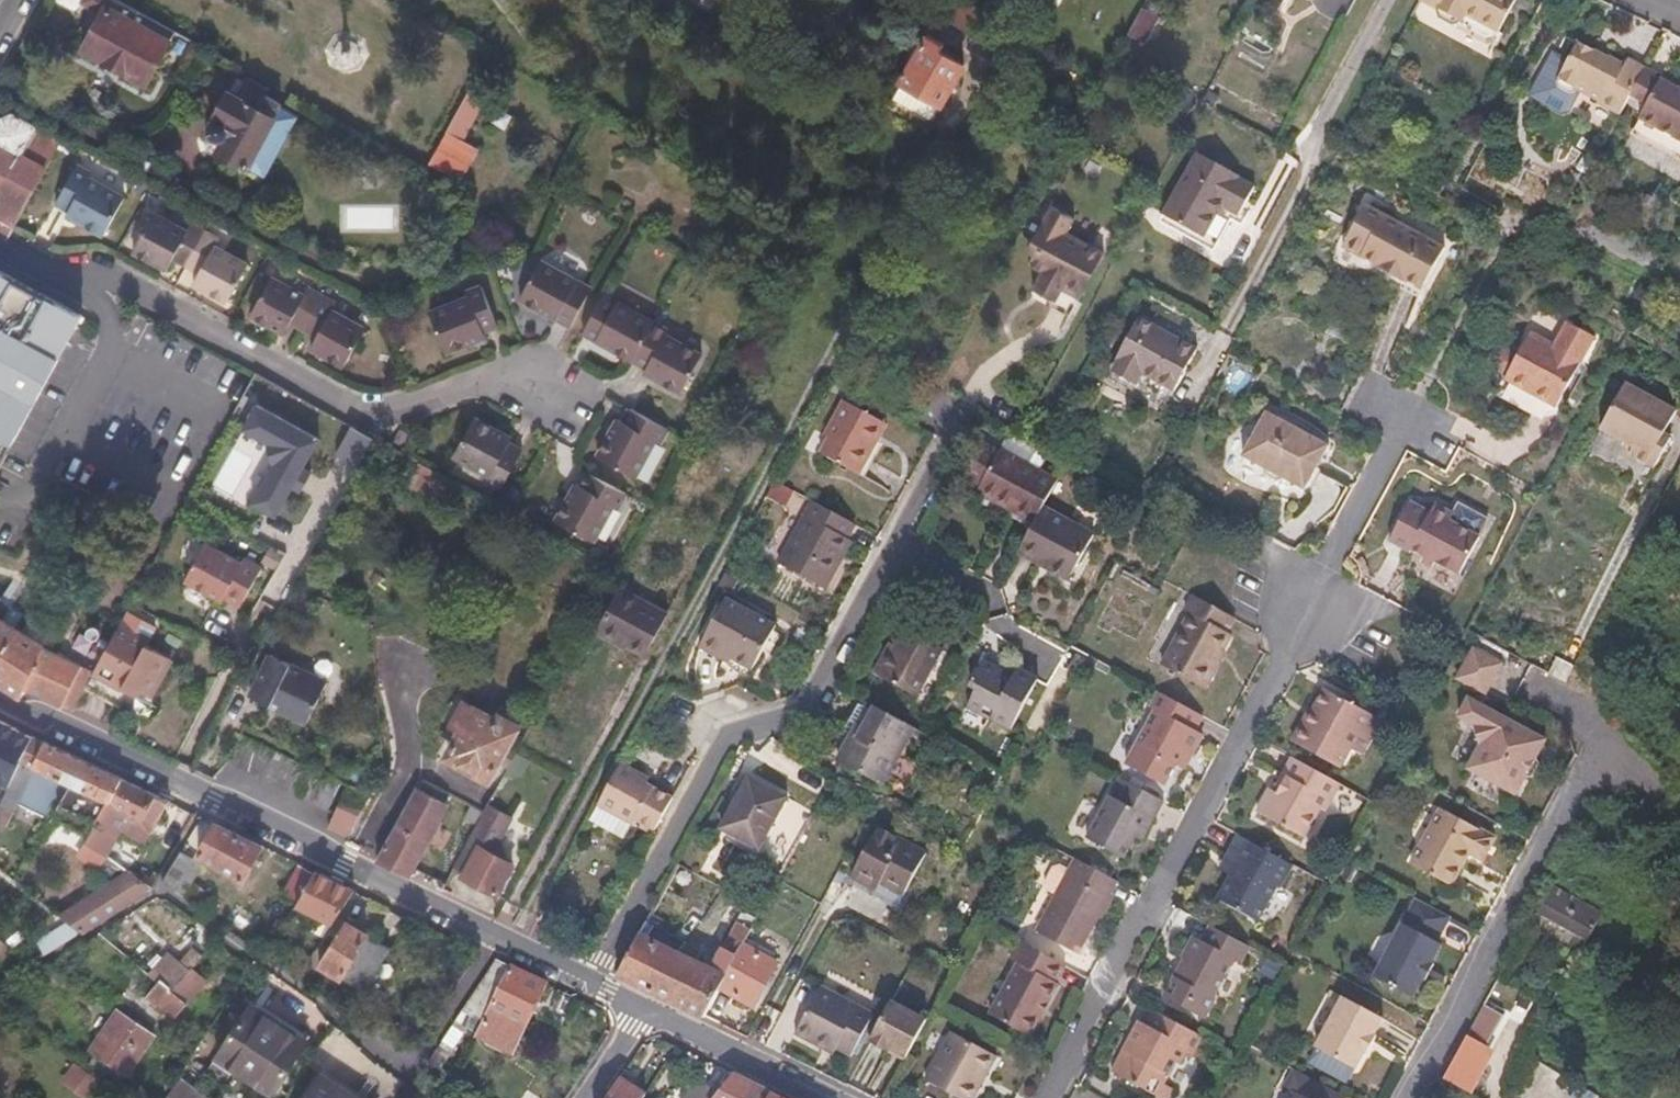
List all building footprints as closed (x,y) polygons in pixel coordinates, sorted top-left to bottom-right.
[(55,2),(69,9),(79,7),(80,3),(82,0),(54,0),(55,2)] [(112,0),(82,0),(80,3),(102,15),(83,50),(147,85),(175,35),(112,0)] [(985,15),(954,0),(922,0),(978,29),(985,15)] [(1467,12),(1499,28),(1514,0),(1425,0),(1435,6),(1434,8),(1437,17),(1451,24),(1459,20),(1464,11),(1467,12)] [(1135,16),(1122,40),(1140,50),(1153,26),(1135,16)] [(926,36),(888,107),(927,128),(960,66),(937,54),(942,45),(926,36)] [(1621,115),(1632,94),(1646,69),(1629,59),(1625,65),(1609,57),(1608,58),(1580,43),(1568,66),(1559,82),(1558,88),(1569,94),(1576,92),(1578,89),(1582,91),(1600,100),(1599,103),(1621,115)] [(1559,82),(1568,66),(1549,57),(1528,102),(1564,123),(1582,91),(1578,89),(1576,92),(1569,94),(1558,88),(1559,82)] [(1679,139),(1679,90),(1662,80),(1664,78),(1646,69),(1632,94),(1648,102),(1640,117),(1679,139)] [(223,146),(218,156),(246,171),(278,112),(265,106),(271,96),(247,84),(238,103),(227,98),(207,138),(223,146)] [(444,136),(461,145),(486,98),(469,89),(444,136)] [(35,189),(62,139),(13,112),(0,118),(0,169),(35,189)] [(1640,117),(1632,132),(1679,158),(1679,139),(1640,117)] [(444,136),(432,158),(453,170),(466,147),(461,145),(444,136)] [(1238,179),(1195,155),(1161,215),(1213,243),(1228,214),(1237,218),(1253,188),(1238,180),(1238,179)] [(72,209),(68,217),(102,237),(124,199),(91,181),(93,176),(75,166),(56,200),(72,209)] [(12,230),(35,189),(0,169),(0,237),(6,240),(12,230)] [(1066,280),(1082,287),(1101,249),(1065,230),(1073,214),(1049,201),(1032,237),(1038,240),(1028,260),(1041,267),(1032,285),(1049,293),(1053,286),(1061,290),(1063,284),(1066,280)] [(1341,243),(1344,244),(1362,209),(1360,208),(1341,243)] [(1440,251),(1362,209),(1344,244),(1360,254),(1356,262),(1354,266),(1372,276),(1371,279),(1395,292),(1397,290),(1399,285),(1416,293),(1440,251)] [(171,258),(185,266),(204,232),(189,224),(185,232),(153,214),(132,253),(164,270),(171,258)] [(204,232),(185,266),(199,273),(192,286),(224,303),(245,265),(213,248),(217,239),(204,232)] [(1340,252),(1356,262),(1360,254),(1344,244),(1340,252)] [(566,327),(589,287),(541,261),(519,301),(566,327)] [(0,274),(0,461),(2,462),(79,318),(0,274)] [(288,323),(302,330),(321,296),(306,288),(302,295),(270,279),(249,318),(282,335),(288,323)] [(1079,292),(1082,287),(1066,280),(1063,284),(1079,292)] [(1413,299),(1416,293),(1399,285),(1397,290),(1413,299)] [(465,291),(467,296),(433,310),(449,349),(483,336),(481,330),(495,325),(480,286),(465,291)] [(1053,286),(1049,293),(1057,297),(1061,290),(1053,286)] [(578,333),(630,361),(652,324),(600,295),(578,333)] [(321,296),(302,330),(313,336),(306,349),(342,367),(362,329),(331,313),(336,304),(321,296)] [(1141,376),(1170,392),(1173,393),(1197,349),(1138,319),(1110,372),(1136,386),(1141,376)] [(652,324),(630,361),(642,368),(639,374),(682,398),(704,360),(663,336),(665,332),(652,324)] [(1503,378),(1500,382),(1553,410),(1591,340),(1564,326),(1551,350),(1526,336),(1516,354),(1510,351),(1502,351),(1494,354),(1490,358),(1491,366),(1495,373),(1503,378)] [(1136,386),(1110,372),(1106,379),(1162,408),(1170,392),(1141,376),(1136,386)] [(1676,410),(1624,382),(1600,429),(1626,443),(1625,445),(1628,453),(1654,468),(1670,437),(1663,433),(1676,410)] [(887,418),(882,416),(844,395),(825,431),(829,433),(820,447),(860,469),(887,418)] [(668,428),(631,406),(622,419),(617,416),(593,457),(629,479),(653,439),(660,443),(668,428)] [(318,441),(256,409),(245,430),(264,440),(275,468),(256,504),(278,516),(318,441)] [(1241,457),(1263,468),(1265,475),(1277,483),(1286,480),(1305,490),(1328,446),(1264,413),(1241,457)] [(506,440),(467,420),(449,455),(487,475),(484,481),(497,488),(517,451),(504,444),(506,440)] [(334,456),(358,469),(375,440),(351,427),(334,456)] [(1010,505),(1033,518),(1040,506),(1056,475),(981,435),(962,469),(979,478),(977,481),(1013,500),(1010,505)] [(477,528),(491,503),(418,463),(405,488),(477,528)] [(624,494),(586,473),(578,487),(574,484),(553,522),(590,542),(610,506),(616,510),(624,494)] [(975,487),(1010,505),(1013,500),(977,481),(975,487)] [(773,482),(768,496),(787,503),(792,489),(773,482)] [(826,585),(837,564),(852,535),(846,532),(853,519),(812,496),(778,560),(826,585)] [(1433,507),(1429,515),(1409,505),(1389,545),(1410,555),(1411,553),(1459,577),(1478,540),(1449,525),(1453,517),(1433,507)] [(1051,558),(1047,564),(1068,575),(1091,532),(1040,506),(1033,518),(1021,541),(1051,558)] [(1017,548),(1047,564),(1051,558),(1021,541),(1017,548)] [(223,594),(243,604),(260,568),(241,558),(238,563),(202,546),(183,586),(218,604),(220,600),(223,594)] [(666,612),(618,588),(593,635),(625,651),(626,648),(642,657),(666,612)] [(240,609),(243,604),(223,594),(220,600),(240,609)] [(1227,618),(1187,595),(1180,608),(1186,611),(1158,665),(1198,686),(1226,633),(1221,630),(1227,618)] [(722,651),(732,656),(755,668),(778,624),(725,597),(699,648),(718,657),(722,651)] [(81,666),(50,651),(0,619),(0,684),(21,697),(25,689),(62,707),(81,666)] [(892,652),(883,648),(872,669),(916,692),(941,644),(905,625),(896,643),(892,652)] [(93,672),(92,675),(121,690),(124,684),(149,697),(167,661),(142,648),(146,641),(118,626),(93,672)] [(892,652),(896,643),(888,638),(883,648),(892,652)] [(1501,661),(1472,646),(1456,677),(1486,692),(1501,661)] [(729,663),(732,656),(722,651),(718,657),(729,663)] [(272,656),(252,697),(309,726),(329,684),(272,656)] [(1014,701),(1027,676),(1014,669),(1009,680),(979,664),(970,681),(977,684),(969,702),(1012,724),(1022,704),(1014,701)] [(74,712),(92,675),(93,672),(81,666),(62,707),(74,712)] [(1014,701),(1022,704),(1035,680),(1027,676),(1014,701)] [(1179,752),(1187,756),(1199,735),(1191,731),(1199,717),(1155,694),(1148,708),(1154,711),(1126,765),(1162,786),(1173,765),(1179,752)] [(1539,762),(1535,757),(1545,739),(1467,696),(1458,716),(1473,723),(1481,743),(1468,767),(1516,793),(1525,775),(1532,775),(1539,762)] [(886,774),(900,782),(926,730),(923,728),(865,697),(850,725),(860,731),(857,736),(854,734),(840,761),(881,783),(886,774)] [(1312,699),(1300,720),(1307,723),(1299,738),(1292,735),(1282,754),(1289,757),(1329,778),(1339,759),(1358,723),(1312,699)] [(447,760),(486,782),(520,717),(502,707),(496,719),(464,703),(448,734),(440,730),(438,736),(447,741),(451,746),(444,758),(447,760)] [(1300,720),(1292,735),(1299,738),(1307,723),(1300,720)] [(8,787),(31,739),(0,722),(0,783),(8,787)] [(1358,723),(1339,759),(1350,764),(1369,729),(1358,723)] [(16,805),(49,820),(82,762),(31,739),(8,787),(3,798),(16,805)] [(1179,752),(1173,765),(1181,769),(1187,756),(1179,752)] [(515,753),(504,773),(511,776),(519,773),(526,759),(515,753)] [(1329,778),(1289,757),(1279,776),(1285,779),(1277,794),(1268,790),(1255,814),(1303,839),(1319,808),(1323,811),(1338,783),(1329,778)] [(641,815),(658,825),(675,794),(651,781),(639,774),(642,768),(623,758),(600,800),(638,820),(641,815)] [(484,786),(486,782),(447,760),(445,765),(484,786)] [(49,820),(89,839),(121,781),(82,762),(49,820)] [(639,774),(651,781),(654,775),(642,768),(639,774)] [(351,833),(382,849),(415,790),(384,773),(376,788),(351,833)] [(895,791),(900,782),(886,774),(881,783),(895,791)] [(1103,790),(1109,793),(1116,780),(1110,776),(1103,790)] [(351,833),(376,788),(352,777),(330,824),(349,835),(351,833)] [(1161,804),(1116,780),(1109,793),(1112,795),(1108,801),(1100,797),(1079,838),(1122,861),(1133,841),(1144,820),(1151,824),(1161,804)] [(99,852),(109,858),(123,834),(146,846),(168,804),(121,781),(89,839),(86,843),(99,852)] [(730,836),(784,869),(815,812),(762,781),(730,836)] [(872,804),(878,792),(864,785),(858,796),(872,804)] [(377,859),(409,875),(445,806),(415,790),(382,849),(377,859)] [(487,804),(509,816),(515,806),(492,794),(487,804)] [(16,805),(3,798),(0,805),(0,824),(6,827),(16,805)] [(490,852),(509,816),(487,804),(455,864),(463,868),(460,874),(495,893),(511,864),(490,852)] [(1470,852),(1483,859),(1495,836),(1441,807),(1411,863),(1452,885),(1470,852)] [(1144,820),(1133,841),(1140,844),(1151,824),(1144,820)] [(875,876),(883,880),(904,892),(927,849),(877,824),(850,876),(870,886),(875,876)] [(200,854),(220,867),(237,837),(216,826),(200,854)] [(237,837),(220,867),(243,880),(262,848),(237,837)] [(1234,864),(1227,876),(1215,899),(1253,919),(1271,884),(1275,886),(1287,862),(1242,839),(1239,844),(1231,840),(1222,857),(1234,864)] [(116,881),(129,873),(109,858),(99,852),(92,864),(116,881)] [(197,908),(206,892),(192,883),(201,867),(179,854),(163,882),(197,908)] [(1215,870),(1227,876),(1234,864),(1222,857),(1215,870)] [(1115,885),(1072,862),(1066,873),(1056,867),(1049,869),(1041,884),(1043,892),(1053,897),(1033,934),(1076,957),(1115,885)] [(286,891),(300,899),(315,874),(301,867),(286,891)] [(151,889),(151,888),(129,873),(116,881),(61,917),(81,932),(151,889)] [(216,874),(208,888),(215,892),(223,878),(216,874)] [(296,906),(333,923),(353,892),(315,874),(300,899),(296,906)] [(875,876),(870,886),(878,890),(883,880),(875,876)] [(1534,912),(1586,940),(1600,913),(1549,886),(1534,912)] [(1413,996),(1423,978),(1431,961),(1441,942),(1436,940),(1448,916),(1415,898),(1374,975),(1413,996)] [(737,957),(742,947),(759,916),(744,908),(722,948),(737,957)] [(344,924),(320,963),(366,991),(390,953),(344,924)] [(1249,948),(1209,926),(1199,944),(1191,940),(1180,961),(1184,963),(1172,984),(1169,982),(1160,999),(1205,1023),(1215,1003),(1213,1001),(1233,962),(1240,966),(1249,948)] [(618,976),(654,993),(677,957),(639,938),(618,976)] [(1044,1003),(1048,1005),(1057,988),(1054,986),(1062,969),(1017,945),(1007,963),(1015,968),(988,1019),(1029,1041),(1041,1019),(1037,1017),(1044,1003)] [(444,985),(453,991),(478,952),(469,947),(444,985)] [(737,957),(719,989),(753,1007),(775,965),(742,947),(737,957)] [(719,989),(737,957),(722,948),(709,972),(694,964),(693,965),(672,1002),(704,1018),(719,989)] [(27,966),(17,955),(0,967),(0,972),(6,980),(27,966)] [(654,993),(672,1002),(693,965),(677,957),(654,993)] [(159,982),(169,991),(189,968),(177,960),(166,974),(159,982)] [(469,1002),(476,1006),(487,1012),(475,1036),(510,1054),(546,984),(496,960),(469,1002)] [(1431,961),(1423,978),(1425,979),(1434,963),(1431,961)] [(158,983),(159,982),(166,974),(157,966),(149,976),(158,983)] [(169,991),(187,1005),(206,981),(189,968),(169,991)] [(187,1005),(169,991),(159,982),(158,983),(146,997),(175,1020),(187,1005)] [(794,1036),(822,1051),(826,1044),(838,1051),(849,1057),(872,1013),(820,986),(794,1036)] [(1376,1037),(1374,1036),(1383,1019),(1344,997),(1315,1050),(1355,1071),(1364,1054),(1366,1055),(1376,1037)] [(429,1063),(442,1071),(449,1059),(448,1059),(467,1027),(464,1025),(476,1006),(469,1002),(429,1063)] [(1037,1017),(1041,1019),(1048,1005),(1044,1003),(1037,1017)] [(253,1004),(218,1058),(271,1092),(306,1039),(253,1004)] [(889,1053),(906,1062),(926,1025),(889,1006),(868,1046),(887,1056),(889,1053)] [(1502,1019),(1482,1008),(1470,1029),(1443,1080),(1463,1090),(1491,1041),(1502,1019)] [(119,1010),(91,1052),(125,1076),(153,1034),(119,1010)] [(1175,1066),(1180,1056),(1185,1058),(1190,1061),(1202,1038),(1153,1013),(1145,1028),(1136,1024),(1128,1041),(1133,1043),(1127,1057),(1120,1054),(1109,1077),(1148,1097),(1171,1097),(1173,1093),(1163,1087),(1175,1066)] [(987,1079),(997,1060),(953,1037),(928,1086),(952,1097),(977,1097),(981,1090),(975,1087),(981,1076),(987,1079)] [(826,1044),(822,1051),(833,1058),(838,1051),(826,1044)] [(180,1075),(195,1087),(211,1063),(195,1052),(180,1075)] [(1180,1056),(1175,1066),(1180,1068),(1185,1058),(1180,1056)] [(1293,1072),(1283,1090),(1293,1095),(1291,1097),(1341,1097),(1293,1072)] [(305,1097),(358,1097),(321,1074),(305,1097)] [(168,1093),(175,1097),(198,1097),(201,1092),(195,1087),(180,1075),(168,1093)] [(770,1094),(732,1075),(716,1097),(768,1097),(770,1094)] [(975,1087),(981,1090),(987,1079),(981,1076),(975,1087)] [(646,1095),(621,1079),(609,1097),(644,1097),(646,1095)] [(167,1094),(159,1089),(152,1097),(165,1097),(167,1094)]
